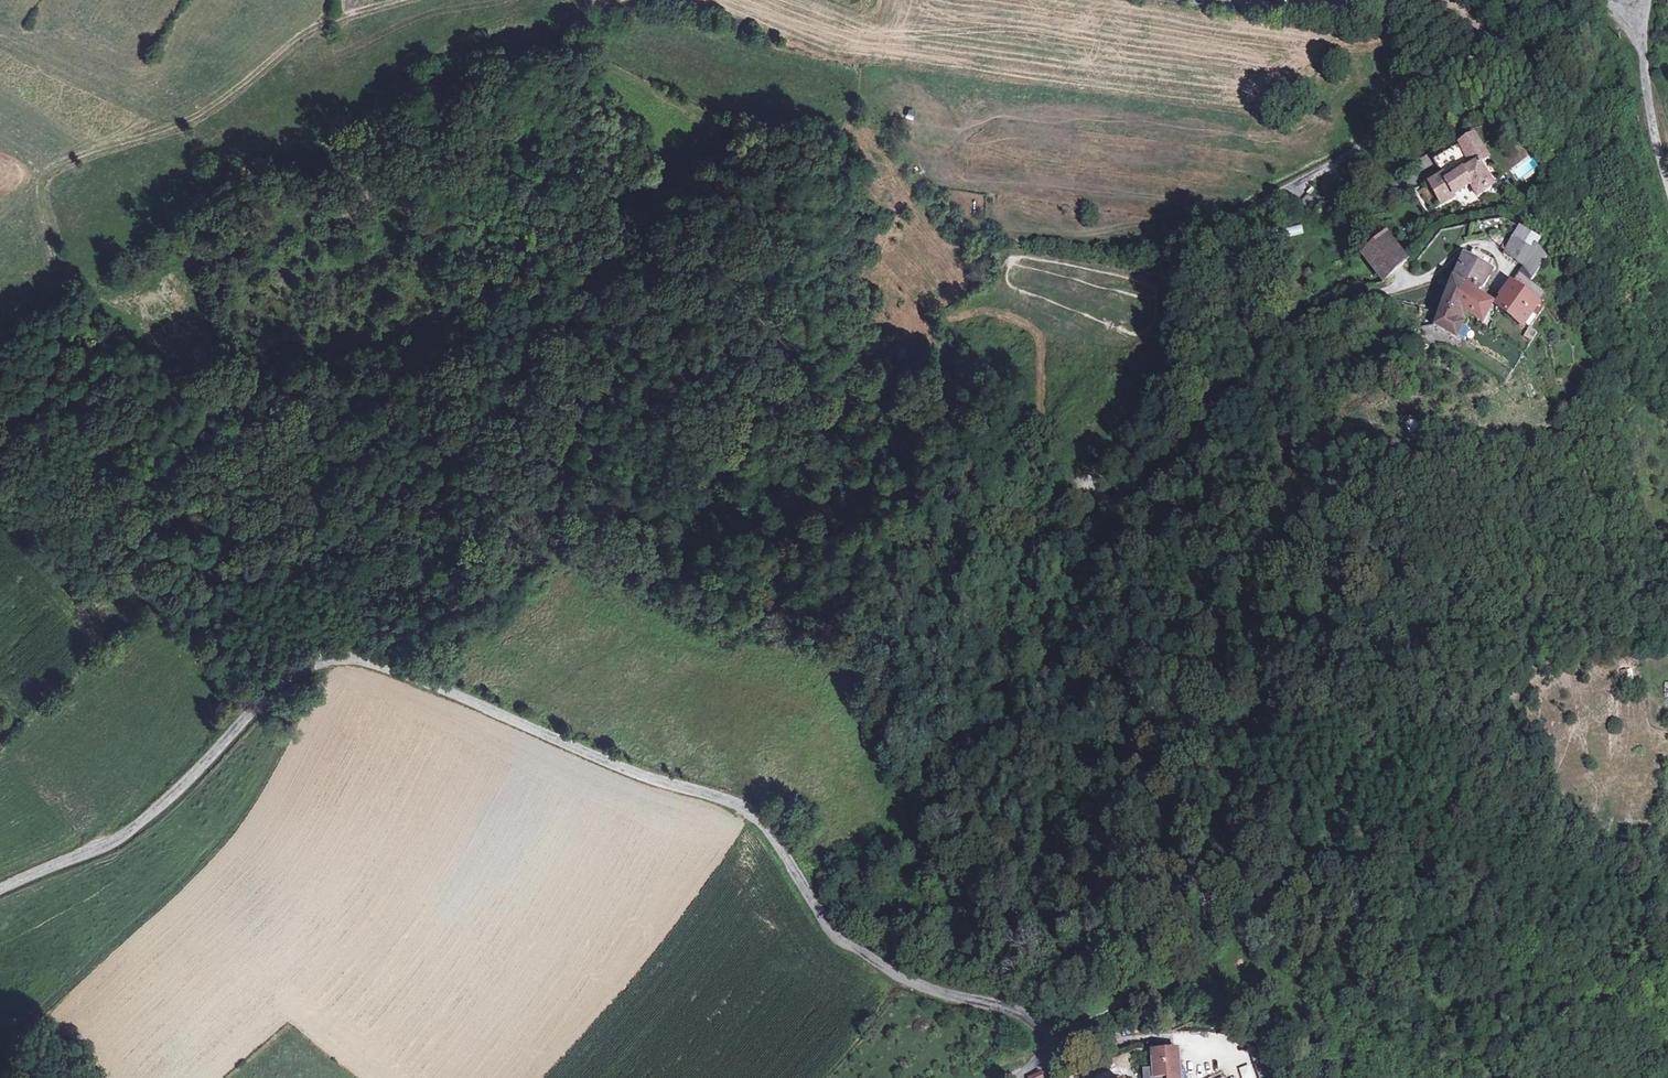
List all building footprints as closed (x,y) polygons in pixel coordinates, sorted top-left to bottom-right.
[(1475,138),(1434,164),(1442,177),(1430,185),(1441,204),(1470,186),(1478,197),(1494,185),(1492,182),(1500,175),(1493,165),(1485,171),(1479,163),(1488,157),(1475,138)] [(881,208),(879,212),(888,215),(883,227),(875,224),(873,230),(887,235),(894,212),(881,208)] [(879,212),(875,224),(883,227),(888,215),(879,212)] [(1301,227),(1287,231),(1289,236),(1303,232),(1301,227)] [(1503,255),(1524,268),(1538,248),(1542,243),(1519,229),(1503,255)] [(1407,260),(1388,238),(1377,248),(1395,270),(1407,260)] [(1395,270),(1377,248),(1365,258),(1384,280),(1395,270)] [(1548,260),(1538,248),(1524,268),(1527,272),(1533,279),(1548,260)] [(1465,256),(1454,280),(1469,288),(1470,285),(1480,290),(1482,288),(1482,287),(1494,272),(1489,268),(1493,262),(1474,252),(1470,258),(1465,256)] [(1533,279),(1527,272),(1524,277),(1531,283),(1533,279)] [(1520,273),(1515,279),(1519,283),(1524,277),(1520,273)] [(1524,277),(1519,283),(1515,279),(1512,284),(1501,298),(1504,299),(1497,307),(1528,332),(1530,329),(1534,331),(1547,315),(1548,313),(1541,308),(1540,307),(1549,297),(1531,283),(1524,277)] [(1454,280),(1436,325),(1455,335),(1457,336),(1467,317),(1468,313),(1460,308),(1469,288),(1454,280)] [(1477,295),(1480,290),(1470,285),(1469,288),(1460,308),(1468,313),(1483,323),(1492,305),(1480,297),(1477,295)] [(1570,288),(1572,302),(1583,299),(1581,286),(1570,288)] [(1482,288),(1480,290),(1477,295),(1480,297),(1485,291),(1482,288)] [(1530,329),(1528,332),(1524,337),(1531,342),(1537,334),(1534,331),(1530,329)] [(1214,391),(1207,406),(1216,410),(1223,395),(1214,391)] [(1562,499),(1561,509),(1576,513),(1578,502),(1562,499)] [(1180,1056),(1167,1057),(1166,1051),(1153,1052),(1154,1069),(1143,1070),(1144,1077),(1182,1077),(1180,1056)] [(1024,1054),(1012,1062),(1016,1068),(1028,1060),(1024,1054)] [(1000,1074),(1002,1077),(1010,1077),(1016,1074),(1010,1066),(1000,1074)]
